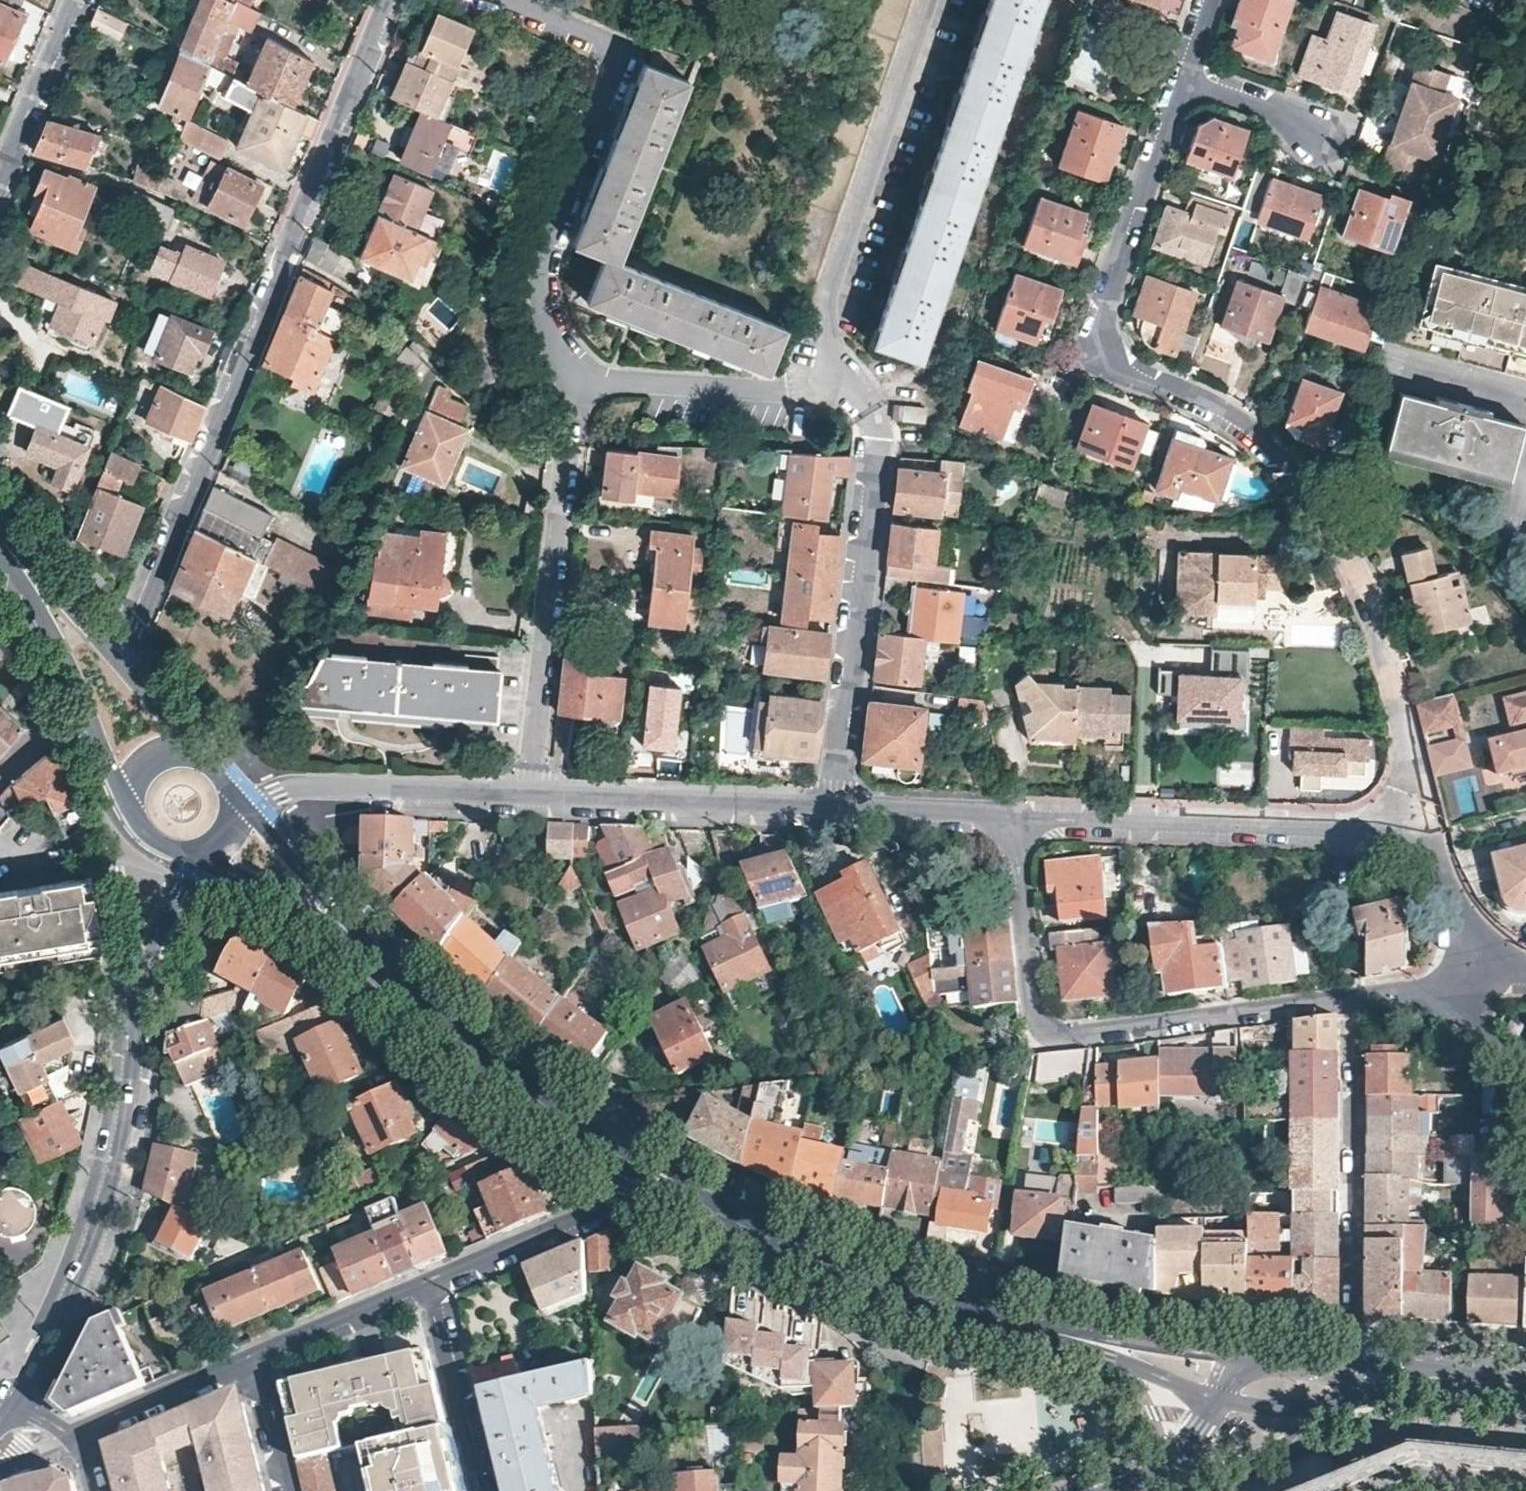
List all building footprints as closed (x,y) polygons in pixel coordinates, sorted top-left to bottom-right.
[(5,4),(0,1),(0,56),(2,57),(23,13),(16,9),(21,0),(6,0),(5,4)] [(234,3),(228,0),(201,0),(180,49),(209,63),(218,40),(234,3)] [(235,0),(234,3),(218,40),(209,63),(289,105),(313,60),(266,36),(265,38),(260,34),(257,40),(262,43),(245,75),(236,71),(237,68),(230,65),(233,61),(220,55),(234,22),(247,30),(255,10),(239,2),(235,0)] [(1043,0),(989,0),(871,341),(919,359),(948,273),(1043,0)] [(1291,0),(1241,0),(1235,17),(1242,20),(1233,46),(1271,59),(1291,0)] [(1392,0),(1378,0),(1377,4),(1389,9),(1392,0)] [(119,39),(127,23),(95,7),(88,24),(119,39)] [(410,46),(406,57),(415,61),(437,10),(427,7),(410,46)] [(437,10),(415,61),(460,79),(480,88),(486,71),(460,60),(473,25),(437,10)] [(1352,91),(1375,22),(1338,10),(1328,38),(1314,33),(1300,73),(1352,91)] [(499,36),(473,25),(460,60),(486,71),(499,36)] [(209,63),(180,49),(157,103),(186,116),(194,98),(209,63)] [(382,73),(375,91),(399,100),(415,61),(406,57),(398,79),(382,73)] [(622,263),(642,209),(691,78),(644,60),(574,245),(603,256),(586,301),(768,371),(785,326),(622,263)] [(415,61),(399,100),(422,109),(444,118),(460,79),(415,61)] [(1459,94),(1444,89),(1450,72),(1419,62),(1418,62),(1390,143),(1428,156),(1439,160),(1449,134),(1445,133),(1459,94)] [(289,105),(209,63),(194,98),(199,101),(204,88),(249,109),(232,146),(278,169),(294,132),(309,141),(318,120),(289,105)] [(1100,178),(1118,121),(1068,104),(1051,160),(1100,178)] [(468,149),(476,131),(444,118),(422,109),(401,159),(428,171),(433,161),(447,167),(456,144),(468,149)] [(1231,175),(1248,128),(1216,116),(1199,126),(1187,160),(1231,175)] [(47,118),(33,151),(85,167),(93,147),(101,150),(105,140),(97,137),(98,134),(47,118)] [(180,129),(176,140),(188,146),(217,160),(225,144),(203,133),(200,139),(180,129)] [(188,146),(176,140),(170,154),(182,159),(188,146)] [(1428,156),(1390,143),(1382,167),(1400,174),(1419,181),(1428,156)] [(1309,234),(1322,195),(1276,178),(1279,168),(1257,161),(1241,209),(1309,234)] [(212,162),(193,198),(203,203),(203,204),(240,222),(260,185),(222,165),(221,167),(212,162)] [(153,190),(155,188),(161,175),(137,166),(131,182),(153,190)] [(42,168),(34,190),(43,193),(30,226),(54,236),(52,239),(72,248),(81,227),(75,224),(92,185),(69,175),(67,179),(42,168)] [(395,174),(378,214),(426,234),(434,212),(425,208),(433,189),(395,174)] [(1392,251),(1410,199),(1390,192),(1388,197),(1359,187),(1344,234),(1392,251)] [(1078,235),(1086,209),(1040,194),(1024,243),(1075,261),(1082,237),(1078,235)] [(1205,259),(1221,213),(1198,205),(1194,214),(1173,206),(1160,244),(1205,259)] [(426,234),(378,214),(360,257),(426,285),(444,241),(426,234)] [(343,251),(314,238),(307,257),(334,272),(352,282),(360,264),(341,255),(343,251)] [(160,243),(149,270),(208,294),(220,262),(182,245),(180,251),(160,243)] [(19,262),(11,282),(44,295),(38,309),(52,315),(49,323),(95,343),(105,320),(112,323),(120,302),(19,262)] [(1455,270),(1525,290),(1525,282),(1457,263),(1455,270)] [(1419,319),(1438,324),(1525,349),(1525,290),(1455,270),(1434,264),(1419,319)] [(1320,287),(1325,269),(1313,265),(1310,274),(1300,304),(1312,308),(1307,325),(1366,346),(1368,342),(1372,344),(1382,312),(1378,310),(1379,307),(1320,287)] [(323,308),(334,282),(303,266),(293,290),(284,313),(334,333),(341,315),(323,308)] [(1300,304),(1310,274),(1291,268),(1282,292),(1239,277),(1222,324),(1270,340),(1285,299),(1300,304)] [(1053,322),(1063,288),(1015,272),(996,329),(1037,343),(1045,319),(1053,322)] [(1179,338),(1195,290),(1150,275),(1138,314),(1143,315),(1150,328),(1179,338)] [(144,344),(154,349),(170,309),(159,305),(144,344)] [(154,349),(154,350),(191,365),(198,348),(204,350),(214,323),(171,306),(170,309),(154,349)] [(309,392),(334,333),(284,313),(267,355),(263,365),(292,377),(289,383),(309,392)] [(1056,323),(1053,322),(1045,319),(1037,343),(1048,347),(1056,323)] [(1438,324),(1436,330),(1525,355),(1525,349),(1438,324)] [(397,360),(425,372),(427,366),(405,341),(397,360)] [(1003,436),(1016,395),(1025,398),(1031,378),(979,360),(970,387),(975,388),(963,422),(1003,436)] [(435,380),(443,380),(431,371),(427,366),(425,372),(420,382),(432,388),(435,380)] [(1323,447),(1343,393),(1303,379),(1287,426),(1298,438),(1323,447)] [(36,423),(26,448),(61,462),(54,478),(74,486),(90,444),(56,430),(68,401),(20,382),(8,412),(36,423)] [(194,422),(203,399),(161,382),(146,418),(188,435),(194,422)] [(444,483),(468,428),(461,425),(468,407),(447,397),(449,392),(434,386),(402,464),(444,483)] [(1512,476),(1525,423),(1472,408),(1474,401),(1456,397),(1454,404),(1402,391),(1388,446),(1426,454),(1512,476)] [(1012,439),(1025,398),(1016,395),(1003,436),(1012,439)] [(1146,430),(1148,424),(1088,402),(1074,439),(1135,461),(1138,454),(1146,430)] [(927,408),(893,404),(890,421),(924,425),(927,408)] [(1215,499),(1231,458),(1204,447),(1189,441),(1192,434),(1177,428),(1154,487),(1174,494),(1177,486),(1213,499),(1215,499)] [(1147,457),(1156,433),(1146,430),(1138,454),(1147,457)] [(948,434),(935,431),(932,443),(946,445),(948,434)] [(1203,438),(1192,434),(1189,441),(1204,447),(1205,443),(1203,438)] [(138,465),(107,451),(95,483),(74,534),(119,553),(140,501),(111,489),(114,480),(129,487),(138,465)] [(849,455),(789,452),(782,515),(826,521),(829,493),(836,487),(837,476),(847,476),(849,455)] [(675,500),(680,461),(609,453),(603,501),(632,505),(634,494),(675,500)] [(937,474),(896,469),(893,492),(891,509),(939,515),(944,475),(959,477),(961,460),(939,458),(937,474)] [(164,495),(170,479),(161,475),(154,491),(164,495)] [(1065,494),(1038,485),(1031,502),(1060,511),(1065,494)] [(1213,499),(1177,486),(1174,494),(1171,503),(1209,511),(1213,499)] [(179,569),(171,589),(227,612),(237,589),(250,594),(263,563),(266,564),(276,539),(265,534),(273,513),(212,488),(179,569)] [(930,563),(934,525),(890,520),(887,548),(884,575),(947,582),(948,565),(930,563)] [(793,523),(788,572),(835,577),(838,557),(840,536),(816,533),(817,525),(793,523)] [(450,575),(448,573),(447,572),(442,571),(443,546),(446,529),(421,525),(420,532),(383,528),(379,551),(377,551),(374,569),(369,569),(364,602),(369,603),(369,609),(414,614),(416,599),(437,602),(437,595),(438,592),(440,591),(442,589),(446,589),(447,588),(449,586),(451,580),(451,577),(450,575)] [(655,560),(652,584),(689,588),(691,568),(701,569),(703,551),(693,549),(694,535),(652,531),(649,560),(655,560)] [(330,590),(341,565),(276,539),(266,564),(282,570),(309,582),(330,590)] [(1471,620),(1460,568),(1435,573),(1429,544),(1405,550),(1423,631),(1471,620)] [(1256,587),(1268,587),(1290,588),(1292,556),(1181,550),(1178,611),(1218,613),(1219,600),(1255,601),(1255,595),(1256,587)] [(309,582),(282,570),(279,576),(284,579),(281,587),(303,596),(309,582)] [(835,577),(788,572),(784,618),(807,621),(807,613),(831,616),(833,599),(835,577)] [(957,640),(962,584),(947,582),(884,575),(882,591),(911,594),(906,635),(931,637),(957,640)] [(309,582),(303,596),(291,626),(311,634),(316,622),(330,590),(309,582)] [(689,588),(652,584),(650,606),(648,623),(686,628),(687,617),(688,603),(689,588)] [(976,605),(993,607),(999,588),(978,586),(976,605)] [(1267,596),(1268,587),(1256,587),(1255,595),(1267,596)] [(704,604),(688,603),(687,617),(702,619),(704,604)] [(829,631),(763,624),(761,628),(760,641),(768,642),(766,670),(824,677),(827,655),(829,631)] [(926,685),(931,637),(906,635),(878,631),(875,655),(873,679),(926,685)] [(0,632),(0,658),(9,648),(0,632)] [(1250,690),(1252,645),(1217,643),(1216,673),(1183,672),(1184,668),(1162,667),(1161,692),(1173,692),(1180,692),(1180,699),(1179,717),(1224,719),(1224,712),(1243,713),(1243,711),(1244,692),(1244,690),(1250,690)] [(501,698),(500,670),(500,656),(466,654),(466,668),(323,659),(305,687),(299,686),(298,707),(459,718),(458,747),(495,749),(496,720),(501,698)] [(566,658),(559,714),(597,719),(598,722),(599,725),(602,726),(605,727),(611,728),(617,726),(620,721),(622,716),(626,677),(603,674),(603,666),(589,664),(589,660),(566,658)] [(1076,729),(1078,687),(1063,686),(1062,681),(1035,680),(1026,672),(1015,685),(1018,697),(1035,698),(1035,705),(1023,712),(1030,738),(1038,739),(1044,733),(1053,729),(1063,740),(1076,740),(1076,729)] [(675,746),(681,686),(651,682),(644,743),(675,746)] [(1109,723),(1130,725),(1132,690),(1112,690),(1113,683),(1078,682),(1078,687),(1076,729),(1108,730),(1109,723)] [(1454,692),(1417,701),(1425,732),(1453,725),(1462,723),(1454,692)] [(987,712),(982,695),(957,693),(956,710),(987,712)] [(1504,701),(1511,729),(1525,726),(1525,696),(1504,701)] [(818,731),(821,703),(773,697),(767,752),(816,757),(818,731)] [(867,733),(864,760),(917,765),(923,709),(870,703),(867,733)] [(21,726),(0,706),(0,749),(11,737),(21,726)] [(1243,713),(1224,712),(1224,719),(1224,726),(1249,727),(1243,713)] [(1224,726),(1224,719),(1179,717),(1179,724),(1224,726)] [(1130,725),(1109,723),(1108,730),(1108,742),(1129,743),(1130,725)] [(1462,723),(1453,725),(1456,737),(1465,735),(1462,723)] [(1371,759),(1372,738),(1326,736),(1326,726),(1293,725),(1292,756),(1296,756),(1295,771),(1304,772),(1303,788),(1324,789),(1324,772),(1368,774),(1369,759),(1371,759)] [(1075,748),(1076,740),(1063,740),(1053,729),(1044,733),(1038,739),(1038,745),(1075,748)] [(1456,737),(1428,744),(1436,775),(1473,765),(1465,735),(1456,737)] [(1507,740),(1516,776),(1525,774),(1525,736),(1507,740)] [(1516,776),(1507,740),(1499,742),(1508,779),(1516,776)] [(2,807),(44,787),(56,810),(72,803),(62,769),(58,758),(43,753),(0,790),(0,802),(2,807)] [(442,954),(484,893),(465,878),(450,897),(422,871),(417,864),(419,820),(368,818),(362,819),(359,820),(354,822),(350,826),(349,827),(346,833),(344,839),(343,844),(366,846),(364,875),(405,920),(416,930),(442,954)] [(452,821),(436,820),(436,837),(451,837),(452,821)] [(546,855),(572,857),(574,825),(548,824),(546,855)] [(574,825),(572,857),(587,857),(589,825),(574,825)] [(605,843),(614,870),(650,857),(642,836),(639,827),(605,826),(611,841),(605,843)] [(692,857),(709,854),(702,829),(689,828),(679,828),(692,857)] [(781,832),(762,831),(777,861),(748,869),(764,904),(810,893),(781,832)] [(672,849),(668,836),(655,840),(652,832),(642,836),(650,857),(672,849)] [(614,870),(608,872),(639,942),(672,930),(664,909),(697,896),(695,888),(689,890),(680,868),(672,849),(650,857),(614,870)] [(1498,857),(1511,903),(1513,906),(1519,910),(1522,910),(1525,910),(1525,850),(1498,857)] [(1105,918),(1100,857),(1048,861),(1049,890),(1058,889),(1060,921),(1105,918)] [(904,938),(870,864),(840,878),(842,884),(821,894),(847,949),(857,944),(866,962),(905,943),(904,938)] [(576,883),(581,881),(572,865),(571,866),(562,881),(566,883),(571,883),(576,883)] [(687,866),(680,868),(689,890),(695,888),(687,866)] [(54,878),(48,887),(39,889),(38,882),(14,886),(15,893),(6,895),(0,890),(0,969),(99,951),(97,925),(94,901),(93,897),(89,872),(54,878)] [(48,887),(54,878),(38,881),(38,882),(39,889),(48,887)] [(0,888),(0,890),(6,895),(15,893),(14,886),(14,885),(0,888)] [(726,940),(707,949),(728,993),(771,972),(752,934),(746,921),(750,919),(748,916),(738,896),(724,890),(721,898),(716,897),(700,936),(702,940),(721,931),(726,940)] [(496,903),(484,893),(442,954),(454,965),(489,996),(513,957),(523,941),(505,929),(497,942),(482,930),(482,929),(482,928),(487,919),(486,917),(496,903)] [(1372,975),(1410,966),(1410,926),(1405,900),(1355,911),(1360,935),(1364,935),(1372,975)] [(755,913),(748,916),(750,919),(746,921),(752,934),(762,929),(755,913)] [(1011,937),(1009,919),(927,925),(930,950),(932,968),(969,965),(1013,962),(1011,937)] [(1195,936),(1192,925),(1152,926),(1157,973),(1166,972),(1168,995),(1228,987),(1228,982),(1222,940),(1221,932),(1195,936)] [(1240,938),(1222,940),(1228,982),(1245,980),(1246,988),(1300,982),(1292,927),(1240,935),(1240,938)] [(1085,930),(1049,933),(1051,952),(1059,951),(1064,999),(1117,995),(1113,942),(1087,944),(1085,930)] [(206,1020),(242,1008),(243,1007),(246,1004),(252,993),(276,955),(247,937),(239,938),(218,974),(235,985),(230,990),(201,1001),(199,1023),(206,1020)] [(932,968),(930,950),(906,952),(914,1008),(936,1006),(932,968)] [(688,951),(664,981),(681,994),(699,975),(690,957),(688,951)] [(305,973),(276,955),(252,993),(287,1015),(309,979),(305,973)] [(564,997),(513,957),(489,996),(506,1011),(508,1012),(538,1036),(564,997)] [(1015,977),(1013,962),(969,965),(973,1006),(1017,1002),(1015,977)] [(609,1033),(564,997),(538,1036),(553,1047),(582,1068),(609,1033)] [(166,1034),(199,1023),(201,1001),(168,998),(166,1034)] [(361,1015),(345,998),(319,1008),(268,1028),(258,1032),(271,1059),(303,1044),(326,1091),(365,1073),(356,1054),(362,1051),(355,1035),(348,1038),(342,1025),(362,1015),(361,1015)] [(715,1056),(692,1000),(655,1014),(678,1071),(715,1056)] [(1341,1011),(1297,1019),(1297,1044),(1297,1054),(1340,1055),(1341,1033),(1341,1011)] [(164,1046),(164,1055),(169,1056),(177,1063),(217,1048),(206,1020),(199,1023),(166,1034),(164,1046)] [(55,1103),(60,1094),(44,1064),(76,1051),(61,1021),(0,1051),(0,1059),(28,1109),(55,1103)] [(1257,1025),(1245,1027),(1245,1034),(1257,1034),(1257,1025)] [(1162,1051),(1161,1095),(1238,1097),(1240,1028),(1217,1031),(1217,1051),(1162,1051)] [(1162,1051),(1162,1039),(1145,1042),(1144,1063),(1097,1068),(1097,1082),(1097,1103),(1122,1100),(1122,1105),(1131,1105),(1150,1105),(1150,1112),(1161,1112),(1161,1095),(1162,1051)] [(1258,1043),(1245,1043),(1245,1053),(1258,1053),(1258,1043)] [(1369,1052),(1368,1094),(1414,1094),(1414,1053),(1398,1053),(1398,1044),(1376,1043),(1375,1052),(1369,1052)] [(217,1048),(177,1063),(188,1083),(215,1072),(214,1070),(226,1064),(217,1048)] [(1073,1085),(1089,1084),(1089,1082),(1093,1048),(1053,1051),(1034,1053),(1029,1080),(1071,1078),(1073,1085)] [(1294,1054),(1294,1125),(1340,1125),(1340,1088),(1340,1055),(1297,1054),(1294,1054)] [(49,1072),(61,1095),(75,1087),(64,1065),(49,1072)] [(787,1079),(762,1082),(746,1164),(768,1175),(772,1177),(796,1188),(808,1131),(779,1126),(787,1079)] [(711,1093),(689,1135),(696,1139),(715,1149),(746,1164),(762,1082),(744,1084),(739,1107),(711,1093)] [(1097,1103),(1097,1082),(1089,1082),(1089,1084),(1086,1106),(1080,1150),(1096,1150),(1097,1119),(1097,1103)] [(414,1121),(420,1118),(412,1099),(407,1101),(400,1084),(354,1105),(376,1153),(419,1134),(414,1121)] [(625,1097),(646,1110),(655,1093),(625,1097)] [(1435,1107),(1476,1108),(1477,1095),(1463,1095),(1414,1094),(1368,1094),(1368,1097),(1368,1117),(1368,1133),(1425,1134),(1427,1134),(1427,1114),(1436,1114),(1435,1107)] [(942,1160),(932,1213),(927,1238),(941,1243),(943,1222),(987,1229),(991,1205),(996,1206),(1000,1180),(972,1175),(976,1153),(965,1151),(971,1117),(978,1118),(982,1100),(954,1095),(942,1160)] [(480,1117),(460,1101),(436,1127),(459,1150),(463,1153),(494,1140),(503,1135),(480,1117)] [(28,1109),(17,1121),(38,1164),(81,1142),(55,1103),(28,1109)] [(1105,1119),(1097,1119),(1096,1150),(1096,1152),(1105,1152),(1105,1119)] [(817,1196),(838,1205),(840,1196),(848,1153),(849,1150),(821,1144),(825,1125),(809,1121),(808,1131),(796,1188),(817,1196)] [(1292,1154),(1291,1195),(1340,1196),(1340,1169),(1340,1159),(1340,1125),(1294,1125),(1268,1124),(1249,1123),(1249,1153),(1292,1154)] [(459,1150),(436,1127),(423,1141),(436,1153),(443,1146),(454,1155),(459,1150)] [(1425,1155),(1425,1134),(1368,1133),(1368,1142),(1368,1153),(1421,1155),(1425,1155)] [(1475,1141),(1475,1135),(1440,1135),(1440,1155),(1474,1156),(1475,1141)] [(1471,1227),(1471,1238),(1503,1239),(1505,1146),(1505,1145),(1504,1143),(1503,1142),(1502,1142),(1475,1141),(1474,1156),(1473,1175),(1473,1191),(1471,1227)] [(147,1176),(143,1192),(176,1206),(204,1217),(211,1191),(190,1185),(196,1159),(189,1155),(154,1142),(150,1164),(147,1176)] [(942,1160),(896,1150),(894,1162),(886,1204),(932,1213),(942,1160)] [(1096,1160),(1096,1182),(1098,1182),(1112,1182),(1112,1161),(1106,1161),(1106,1152),(1105,1152),(1096,1152),(1096,1160)] [(848,1153),(840,1196),(886,1204),(894,1162),(848,1153)] [(1368,1163),(1368,1172),(1415,1173),(1414,1158),(1421,1155),(1368,1153),(1368,1163)] [(484,1154),(467,1161),(471,1169),(488,1162),(484,1154)] [(1474,1156),(1440,1155),(1435,1155),(1435,1174),(1464,1175),(1473,1175),(1474,1156)] [(1079,1160),(1079,1159),(1073,1158),(1071,1172),(1077,1173),(1079,1160)] [(1096,1160),(1089,1160),(1079,1160),(1077,1173),(1076,1181),(1096,1182),(1096,1160)] [(501,1231),(542,1213),(522,1166),(512,1170),(509,1162),(490,1171),(493,1179),(484,1183),(493,1203),(496,1211),(493,1212),(501,1231)] [(391,1184),(383,1164),(354,1177),(362,1196),(391,1184)] [(1369,1186),(1369,1198),(1392,1198),(1392,1212),(1410,1213),(1411,1204),(1411,1181),(1420,1181),(1421,1174),(1415,1173),(1368,1172),(1369,1186)] [(1464,1191),(1473,1191),(1473,1175),(1464,1175),(1464,1191)] [(1076,1187),(1076,1188),(1097,1189),(1098,1182),(1096,1182),(1076,1181),(1076,1187)] [(1143,1211),(1161,1212),(1161,1183),(1117,1183),(1116,1201),(1143,1202),(1143,1211)] [(1060,1194),(1075,1197),(1076,1188),(1076,1187),(1061,1185),(1060,1194)] [(1061,1233),(1070,1234),(1071,1228),(1075,1197),(1060,1194),(1023,1188),(1020,1206),(1022,1208),(1018,1229),(1060,1237),(1061,1233)] [(34,1213),(34,1210),(33,1207),(33,1205),(31,1202),(30,1200),(29,1197),(27,1195),(25,1194),(22,1192),(20,1191),(17,1190),(15,1189),(12,1189),(9,1189),(6,1189),(4,1189),(1,1190),(0,1191),(0,1234),(1,1234),(4,1235),(7,1236),(9,1236),(12,1236),(15,1236),(18,1235),(21,1234),(23,1232),(26,1230),(28,1228),(29,1226),(31,1224),(32,1221),(33,1218),(34,1216),(34,1213)] [(392,1193),(362,1206),(371,1228),(393,1278),(403,1274),(415,1269),(400,1235),(408,1231),(401,1215),(392,1193)] [(1340,1196),(1291,1195),(1291,1211),(1291,1219),(1294,1219),(1339,1220),(1340,1209),(1340,1196)] [(1369,1224),(1405,1225),(1410,1225),(1410,1213),(1392,1212),(1392,1198),(1369,1198),(1369,1209),(1369,1224)] [(496,1211),(493,1203),(474,1211),(486,1238),(501,1231),(493,1212),(496,1211)] [(447,1255),(427,1205),(401,1215),(408,1231),(400,1235),(415,1269),(432,1261),(447,1255)] [(204,1217),(176,1206),(168,1225),(159,1221),(152,1236),(161,1239),(160,1244),(185,1254),(189,1255),(201,1225),(207,1227),(210,1220),(204,1217)] [(1291,1211),(1248,1210),(1248,1219),(1283,1219),(1291,1219),(1291,1211)] [(1283,1219),(1248,1219),(1248,1232),(1248,1262),(1284,1263),(1283,1219)] [(1339,1241),(1339,1220),(1294,1219),(1294,1263),(1305,1263),(1339,1263),(1339,1241)] [(253,1238),(220,1224),(211,1244),(225,1255),(266,1238),(253,1238)] [(1369,1239),(1404,1240),(1405,1225),(1369,1224),(1369,1229),(1369,1239)] [(1426,1318),(1450,1320),(1451,1274),(1422,1272),(1422,1226),(1410,1225),(1405,1225),(1404,1240),(1404,1316),(1426,1318)] [(339,1260),(351,1297),(371,1288),(393,1278),(371,1228),(333,1244),(339,1260)] [(593,1237),(594,1270),(612,1269),(615,1268),(615,1267),(613,1228),(593,1237)] [(1110,1285),(1160,1293),(1160,1274),(1160,1244),(1126,1238),(1124,1233),(1108,1230),(1107,1235),(1071,1228),(1070,1234),(1065,1277),(1104,1284),(1110,1285)] [(1160,1274),(1205,1274),(1205,1262),(1205,1231),(1161,1230),(1160,1244),(1160,1274)] [(1248,1262),(1248,1232),(1205,1231),(1205,1262),(1205,1274),(1205,1299),(1224,1301),(1247,1303),(1248,1262)] [(558,1252),(526,1265),(548,1309),(590,1291),(587,1239),(558,1252)] [(1394,1314),(1404,1316),(1404,1240),(1369,1239),(1369,1280),(1369,1323),(1387,1317),(1394,1314)] [(255,1274),(270,1310),(301,1297),(299,1291),(317,1283),(308,1258),(289,1266),(286,1260),(264,1270),(256,1252),(248,1256),(255,1274)] [(1501,1256),(1470,1255),(1469,1275),(1468,1322),(1494,1324),(1525,1327),(1525,1264),(1517,1261),(1501,1256)] [(249,1277),(255,1274),(248,1256),(241,1259),(249,1277)] [(351,1297),(339,1260),(320,1268),(318,1269),(332,1304),(351,1297)] [(1284,1263),(1248,1262),(1247,1303),(1269,1305),(1294,1307),(1294,1281),(1294,1263),(1284,1263)] [(1339,1263),(1305,1263),(1305,1281),(1294,1281),(1294,1307),(1312,1308),(1324,1310),(1340,1310),(1339,1282),(1339,1263)] [(680,1350),(704,1305),(686,1296),(685,1293),(667,1283),(668,1279),(641,1264),(631,1283),(625,1279),(617,1294),(612,1291),(600,1313),(640,1334),(642,1332),(662,1342),(663,1341),(680,1350)] [(224,1330),(270,1310),(255,1274),(249,1277),(209,1294),(224,1330)] [(1205,1299),(1205,1274),(1160,1274),(1160,1293),(1182,1296),(1205,1299)] [(72,1416),(145,1385),(114,1312),(98,1319),(96,1319),(94,1323),(79,1354),(56,1401),(72,1416)] [(10,1337),(0,1320),(0,1344),(10,1337)] [(766,1335),(766,1330),(757,1329),(756,1334),(750,1333),(750,1329),(751,1324),(735,1322),(730,1367),(760,1379),(766,1335)] [(794,1348),(795,1343),(785,1342),(785,1347),(780,1346),(780,1341),(781,1336),(766,1335),(760,1379),(789,1391),(794,1348)] [(447,1422),(428,1347),(410,1352),(393,1356),(412,1431),(447,1422)] [(822,1367),(824,1356),(814,1355),(813,1360),(808,1359),(809,1355),(809,1350),(794,1348),(789,1391),(798,1395),(819,1394),(822,1367)] [(374,1361),(356,1366),(357,1367),(369,1415),(370,1415),(378,1407),(395,1403),(402,1434),(412,1431),(393,1356),(374,1361)] [(486,1388),(522,1380),(516,1361),(475,1371),(476,1377),(479,1390),(486,1388)] [(598,1362),(562,1371),(549,1374),(522,1380),(486,1388),(499,1448),(509,1490),(562,1490),(543,1409),(599,1397),(598,1362)] [(549,1374),(562,1371),(560,1362),(548,1366),(549,1374)] [(363,1417),(369,1415),(356,1366),(339,1370),(319,1375),(339,1449),(345,1448),(337,1417),(350,1413),(353,1408),(360,1406),(363,1417)] [(819,1394),(824,1394),(825,1409),(848,1408),(871,1407),(870,1392),(857,1393),(856,1370),(839,1371),(838,1366),(822,1367),(819,1394)] [(875,1392),(875,1387),(862,1388),(861,1370),(856,1370),(857,1393),(870,1392),(875,1392)] [(339,1449),(319,1375),(300,1380),(282,1385),(300,1459),(329,1452),(339,1449)] [(244,1407),(240,1387),(224,1394),(244,1407)] [(180,1412),(188,1445),(198,1443),(210,1490),(266,1490),(252,1435),(244,1407),(224,1394),(180,1412)] [(848,1408),(825,1409),(823,1409),(820,1409),(811,1409),(810,1425),(808,1425),(806,1455),(789,1455),(786,1479),(805,1481),(804,1490),(846,1490),(851,1425),(848,1425),(848,1408)] [(171,1451),(188,1445),(180,1412),(171,1416),(163,1419),(171,1451)] [(118,1438),(125,1456),(111,1460),(117,1487),(118,1490),(173,1490),(164,1453),(171,1451),(163,1419),(118,1438)] [(375,1440),(387,1490),(464,1490),(459,1470),(447,1422),(412,1431),(402,1434),(375,1440)] [(642,1440),(642,1427),(600,1430),(601,1452),(631,1450),(631,1441),(642,1440)] [(763,1433),(741,1433),(742,1464),(753,1464),(753,1455),(763,1455),(763,1433)] [(125,1456),(118,1438),(106,1443),(111,1460),(125,1456)] [(366,1443),(377,1490),(387,1490),(375,1440),(366,1443)] [(334,1472),(329,1452),(300,1459),(302,1467),(305,1479),(334,1472)] [(723,1471),(708,1471),(708,1469),(696,1469),(696,1473),(680,1474),(681,1490),(723,1490),(723,1471)] [(2,1486),(3,1490),(77,1490),(74,1478),(59,1470),(37,1475),(19,1479),(2,1486)] [(338,1490),(334,1472),(305,1479),(307,1487),(308,1490),(338,1490)]
